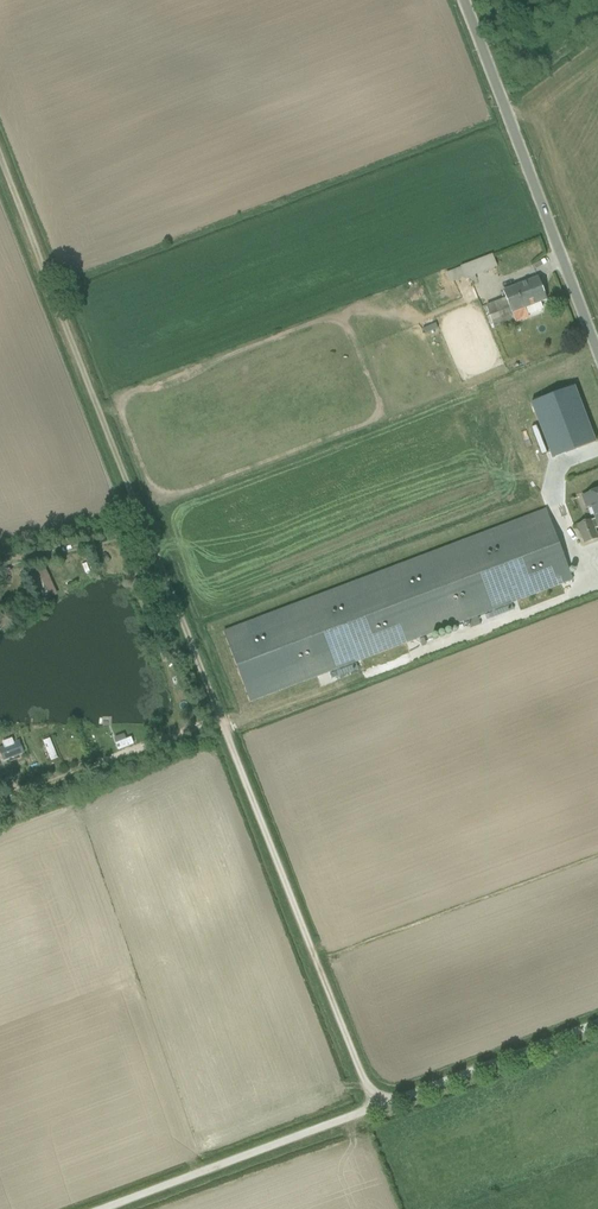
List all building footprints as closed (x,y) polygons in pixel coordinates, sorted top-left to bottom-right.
[(546,301),(538,278),(503,291),(506,299),(486,306),(495,328),(514,321),(512,313),(525,308),(527,314),(530,316),(541,311),(542,308),(540,303),(546,301)] [(581,497),(586,509),(590,507),(594,519),(591,520),(576,526),(583,544),(597,539),(594,530),(597,528),(597,491),(581,497)] [(546,509),(224,631),(251,703),(468,620),(471,628),(480,625),(477,617),(491,611),(492,613),(485,615),(487,619),(513,610),(511,605),(495,612),(494,610),(572,580),(546,509)] [(129,571),(136,568),(129,551),(122,554),(129,571)] [(31,579),(41,604),(51,599),(50,598),(57,595),(45,567),(42,569),(41,566),(34,569),(34,567),(29,569),(33,579),(31,579)] [(143,588),(139,577),(133,579),(136,587),(137,587),(138,589),(143,588)] [(48,739),(42,742),(51,762),(57,759),(48,739)] [(18,744),(10,747),(14,758),(22,755),(18,744)]
